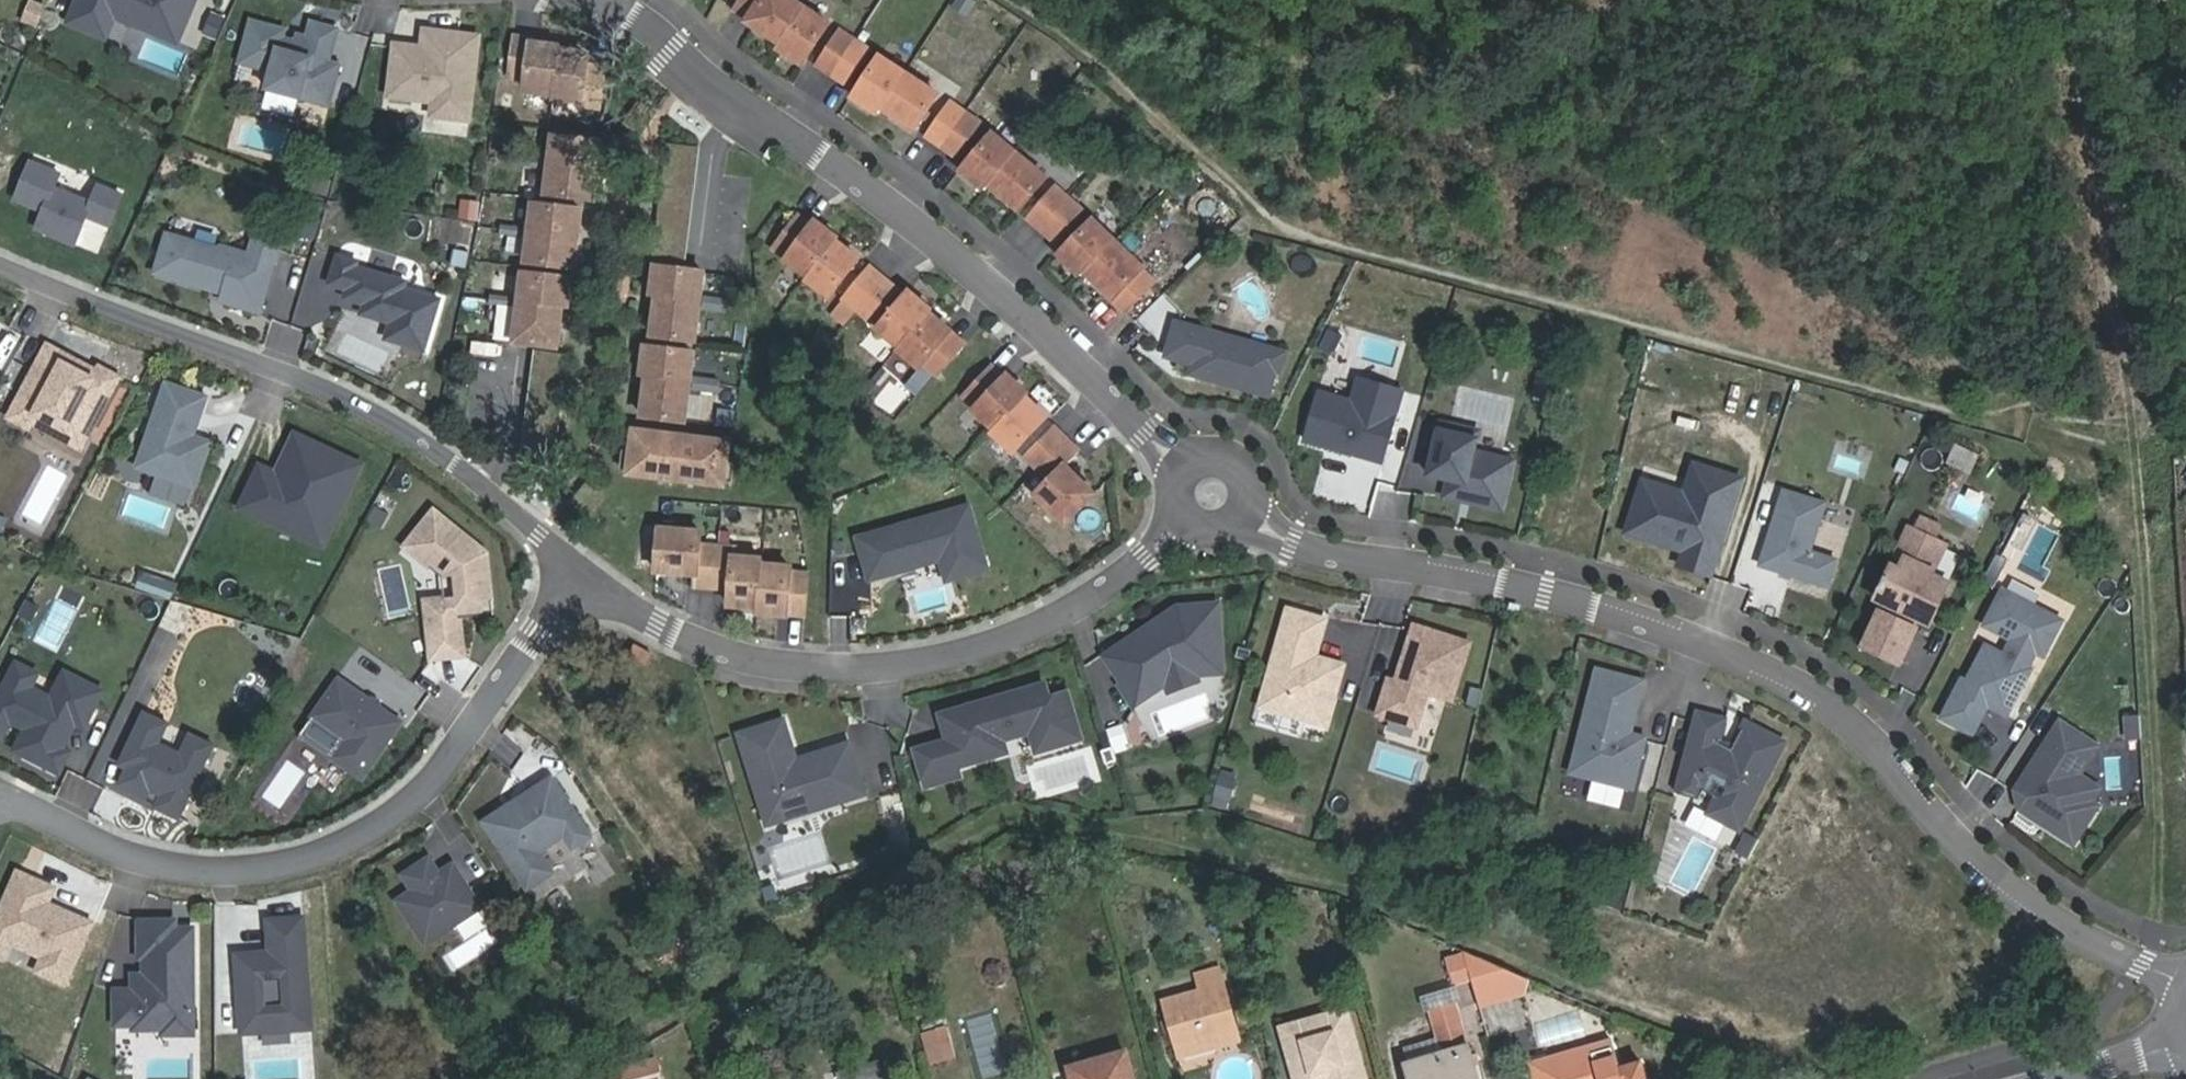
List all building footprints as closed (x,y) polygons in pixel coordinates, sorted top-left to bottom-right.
[(90,32),(95,20),(108,15),(114,17),(152,33),(155,25),(180,35),(195,0),(78,0),(69,23),(90,32)] [(805,7),(794,0),(741,0),(736,8),(750,17),(747,21),(780,42),(781,43),(805,7)] [(24,20),(37,25),(45,7),(32,2),(24,20)] [(781,43),(780,42),(777,47),(803,64),(829,23),(805,7),(781,43)] [(105,38),(114,17),(108,15),(95,20),(90,32),(105,38)] [(216,38),(224,20),(213,15),(205,33),(216,38)] [(334,44),(308,37),(298,34),(296,41),(291,44),(282,42),(283,38),(286,30),(252,21),(240,63),(272,72),(267,89),(300,98),(329,106),(340,65),(329,62),(334,44)] [(308,37),(334,44),(338,29),(312,22),(308,37)] [(176,44),(180,35),(155,25),(152,33),(176,44)] [(425,30),(423,48),(422,52),(415,51),(415,47),(395,45),(391,80),(414,83),(413,94),(435,97),(434,102),(432,116),(469,121),(479,37),(425,30)] [(832,74),(854,41),(840,32),(818,65),(832,74)] [(581,106),(599,108),(604,68),(588,66),(589,54),(561,50),(561,47),(532,43),(533,39),(515,37),(510,77),(527,79),(525,91),(553,95),(553,98),(582,102),(581,106)] [(854,41),(832,74),(847,84),(868,50),(854,41)] [(879,113),(883,108),(882,107),(905,72),(880,56),(853,96),(879,113)] [(882,107),(883,108),(915,129),(938,94),(905,72),(882,107)] [(414,83),(391,80),(389,97),(434,102),(435,97),(413,94),(414,83)] [(300,98),(267,89),(262,108),(294,117),(300,98)] [(942,146),(965,113),(951,103),(928,136),(942,146)] [(965,113),(942,146),(956,155),(979,123),(965,113)] [(985,190),(989,184),(988,184),(1015,152),(992,133),(961,170),(985,190)] [(601,140),(595,140),(554,135),(550,164),(598,170),(601,140)] [(701,148),(679,145),(666,259),(689,261),(701,148)] [(988,184),(989,184),(1020,209),(1046,177),(1015,152),(988,184)] [(546,168),(546,163),(521,160),(520,165),(546,168)] [(92,202),(56,187),(61,173),(32,162),(16,199),(45,211),(37,228),(77,244),(88,216),(111,225),(123,195),(100,185),(92,202)] [(594,199),(598,170),(550,164),(547,193),(594,199)] [(309,188),(327,193),(331,180),(313,175),(309,188)] [(1042,229),(1068,199),(1055,188),(1029,218),(1042,229)] [(1068,199),(1042,229),(1055,240),(1081,210),(1068,199)] [(460,216),(477,219),(479,203),(463,200),(460,216)] [(534,203),(530,232),(578,238),(582,209),(534,203)] [(836,242),(838,240),(815,222),(811,227),(798,217),(774,249),(787,259),(785,261),(807,277),(808,276),(809,276),(835,242),(836,242)] [(1085,270),(1115,239),(1093,219),(1059,254),(1081,275),(1085,271),(1085,270)] [(167,232),(155,272),(209,288),(219,283),(226,285),(222,300),(261,312),(276,261),(222,245),(218,247),(167,232)] [(527,262),(575,267),(578,238),(530,232),(527,262)] [(1085,270),(1085,271),(1125,309),(1153,281),(1142,269),(1143,267),(1115,239),(1085,270)] [(808,276),(807,277),(805,280),(829,298),(858,259),(836,242),(835,242),(809,276),(808,276)] [(338,254),(329,283),(347,288),(345,297),(364,303),(361,313),(391,321),(386,338),(425,349),(440,298),(405,287),(407,280),(357,265),(358,260),(338,254)] [(660,296),(665,297),(708,301),(711,271),(663,266),(660,296)] [(857,311),(882,280),(869,269),(844,300),(857,311)] [(568,308),(572,278),(524,272),(520,302),(563,307),(568,308)] [(882,280),(857,311),(870,322),(895,291),(882,280)] [(931,313),(933,311),(910,291),(878,328),(900,346),(901,347),(929,312),(931,313)] [(703,340),(708,301),(665,297),(661,336),(703,340)] [(516,307),(517,302),(491,299),(490,303),(516,307)] [(558,346),(563,307),(520,302),(516,341),(558,346)] [(487,322),(511,324),(512,306),(488,305),(487,322)] [(901,347),(900,346),(898,349),(920,368),(925,362),(937,373),(964,343),(950,332),(951,331),(931,313),(929,312),(901,347)] [(1284,365),(1178,325),(1166,358),(1192,367),(1188,377),(1264,405),(1273,381),(1277,383),(1284,365)] [(473,374),(510,375),(511,342),(474,341),(473,374)] [(47,345),(35,367),(54,377),(62,362),(93,378),(97,372),(47,345)] [(651,377),(656,378),(699,383),(702,352),(654,347),(651,377)] [(551,459),(563,353),(541,350),(528,456),(551,459)] [(29,428),(32,422),(36,414),(65,429),(61,438),(82,448),(119,377),(100,366),(97,372),(93,378),(62,362),(54,377),(35,367),(9,418),(29,428)] [(1027,398),(1029,395),(1008,375),(1005,378),(993,367),(965,396),(977,407),(975,410),(995,428),(1026,397),(1027,398)] [(1369,405),(1375,381),(1359,376),(1352,400),(1369,405)] [(652,417),(694,421),(699,383),(656,378),(652,417)] [(1404,390),(1375,381),(1369,405),(1352,400),(1319,390),(1305,439),(1353,453),(1355,448),(1367,451),(1366,457),(1383,462),(1404,390)] [(137,467),(196,488),(212,442),(194,436),(208,397),(166,382),(137,467)] [(995,428),(992,430),(1014,451),(1047,416),(1027,398),(1026,397),(995,428)] [(65,429),(36,414),(32,422),(61,438),(65,429)] [(1470,501),(1502,509),(1514,461),(1495,456),(1493,465),(1472,460),(1473,451),(1477,438),(1458,434),(1459,426),(1441,422),(1429,475),(1449,479),(1466,483),(1464,491),(1472,493),(1470,501)] [(1458,434),(1477,438),(1478,431),(1459,426),(1458,434)] [(1039,469),(1067,440),(1055,428),(1027,457),(1039,469)] [(629,473),(670,478),(675,435),(635,430),(629,473)] [(336,521),(362,465),(296,433),(286,455),(292,457),(283,476),(277,473),(261,465),(241,507),(273,523),(277,515),(292,522),(307,516),(311,510),(336,521)] [(670,478),(684,480),(689,437),(675,435),(670,478)] [(729,442),(689,437),(684,480),(724,485),(729,442)] [(1067,440),(1039,469),(1050,480),(1036,494),(1065,523),(1094,494),(1065,466),(1079,452),(1067,440)] [(1355,448),(1353,453),(1366,457),(1367,451),(1355,448)] [(1495,456),(1473,451),(1472,460),(1493,465),(1495,456)] [(292,457),(286,455),(277,473),(283,476),(292,457)] [(1711,575),(1722,542),(1711,538),(1715,527),(1725,530),(1742,479),(1694,464),(1685,493),(1682,503),(1664,498),(1667,487),(1643,480),(1627,532),(1685,550),(1680,565),(1711,575)] [(1466,483),(1449,479),(1446,496),(1470,501),(1472,493),(1464,491),(1466,483)] [(1664,498),(1682,503),(1685,493),(1667,487),(1664,498)] [(1760,565),(1828,586),(1837,560),(1810,551),(1825,503),(1784,490),(1760,565)] [(988,568),(970,505),(885,529),(890,546),(863,554),(869,575),(944,554),(951,579),(988,568)] [(488,552),(435,509),(405,546),(442,576),(456,575),(458,596),(425,599),(432,659),(466,656),(461,618),(479,616),(479,610),(494,609),(488,552)] [(277,515),(273,523),(324,546),(336,521),(311,510),(307,516),(292,522),(277,515)] [(1915,530),(1932,538),(1937,526),(1920,518),(1915,530)] [(1722,542),(1725,530),(1715,527),(1711,538),(1722,542)] [(1910,528),(1897,556),(1906,560),(1901,570),(1893,566),(1888,576),(1886,576),(1881,588),(1882,588),(1877,598),(1889,604),(1884,614),(1881,612),(1865,646),(1899,662),(1912,635),(1906,633),(1914,616),(1929,623),(1948,582),(1931,574),(1945,544),(1932,538),(1915,530),(1910,528)] [(702,532),(660,529),(657,571),(697,575),(696,586),(731,589),(730,606),(758,608),(758,613),(788,616),(788,613),(805,615),(808,575),(791,573),(792,568),(764,565),(764,560),(735,558),(736,549),(701,546),(702,532)] [(890,546),(885,529),(858,537),(863,554),(890,546)] [(2044,657),(2063,621),(2003,589),(1984,625),(2011,640),(2004,654),(1986,645),(1967,681),(1962,679),(1941,718),(1973,735),(1988,705),(2007,715),(2032,669),(2025,666),(2033,651),(2044,657)] [(1122,686),(1135,706),(1165,685),(1161,679),(1181,666),(1198,665),(1198,675),(1224,673),(1219,604),(1178,607),(1106,656),(1124,684),(1122,686)] [(1327,725),(1344,665),(1315,657),(1326,620),(1289,610),(1261,707),(1327,725)] [(1417,650),(1410,672),(1406,684),(1400,682),(1389,679),(1377,715),(1417,728),(1428,693),(1453,701),(1472,643),(1414,625),(1407,646),(1417,650)] [(634,645),(628,656),(647,666),(653,656),(634,645)] [(59,684),(51,698),(30,687),(37,673),(17,663),(0,696),(0,738),(10,719),(27,728),(22,737),(29,741),(23,753),(59,771),(69,752),(62,748),(75,722),(84,727),(102,691),(65,672),(59,684)] [(1646,737),(1631,734),(1625,732),(1628,721),(1634,723),(1644,681),(1597,669),(1580,734),(1596,738),(1586,778),(1633,789),(1646,737)] [(1406,684),(1410,672),(1404,670),(1400,682),(1406,684)] [(30,687),(51,698),(59,684),(37,673),(30,687)] [(362,778),(402,721),(339,678),(313,716),(347,739),(334,758),(362,778)] [(956,764),(923,774),(927,787),(961,777),(958,768),(979,762),(973,744),(1002,736),(1030,727),(1037,753),(1082,740),(1068,693),(1050,699),(1046,684),(1010,695),(1012,700),(980,709),(979,704),(941,715),(949,741),(956,764)] [(179,818),(213,745),(190,734),(181,754),(158,743),(168,724),(144,712),(119,765),(127,769),(119,785),(146,797),(150,790),(161,795),(155,807),(179,818)] [(1698,713),(1678,794),(1699,800),(1704,790),(1718,797),(1709,814),(1740,829),(1785,742),(1746,722),(1732,749),(1719,743),(1724,720),(1698,713)] [(739,734),(768,826),(841,803),(836,789),(863,780),(851,743),(798,759),(785,719),(739,734)] [(2061,720),(2015,790),(2020,809),(2074,844),(2100,805),(2089,798),(2098,786),(2077,772),(2096,743),(2061,720)] [(1625,732),(1631,734),(1634,723),(1628,721),(1625,732)] [(1109,731),(1115,747),(1127,742),(1121,726),(1109,731)] [(2130,749),(2144,748),(2143,727),(2129,727),(2130,749)] [(1002,736),(973,744),(979,762),(1007,753),(1002,736)] [(29,741),(22,737),(16,749),(23,753),(29,741)] [(916,750),(923,774),(956,764),(949,741),(916,750)] [(1655,785),(1663,744),(1647,741),(1639,782),(1655,785)] [(1102,751),(1107,764),(1117,761),(1112,748),(1102,751)] [(1231,799),(1238,773),(1219,768),(1212,794),(1231,799)] [(553,777),(484,822),(528,890),(554,873),(540,852),(564,836),(573,849),(591,837),(553,777)] [(481,907),(453,864),(440,873),(429,858),(404,874),(414,890),(398,900),(426,943),(481,907)] [(93,922),(60,907),(58,912),(36,902),(45,882),(18,870),(0,910),(0,937),(43,956),(36,970),(66,984),(93,922)] [(49,902),(56,887),(45,882),(36,902),(58,912),(60,907),(49,902)] [(775,884),(764,888),(768,901),(779,897),(775,884)] [(238,954),(243,1033),(312,1028),(304,918),(269,920),(271,952),(272,958),(263,958),(263,953),(238,954)] [(193,1034),(193,929),(187,929),(187,921),(152,921),(152,958),(156,958),(156,976),(156,981),(134,981),(134,991),(117,991),(117,1025),(123,1025),(136,1025),(136,1014),(164,1014),(164,1029),(164,1034),(193,1034)] [(11,942),(0,937),(0,955),(5,957),(11,942)] [(1516,972),(1462,948),(1478,1001),(1521,988),(1516,972)] [(1238,1038),(1218,967),(1196,973),(1201,988),(1163,998),(1169,1019),(1162,1021),(1165,1032),(1172,1030),(1179,1055),(1238,1038)] [(1424,990),(1442,1052),(1406,1062),(1411,1078),(1477,1078),(1455,1001),(1467,998),(1462,979),(1424,990)] [(136,1025),(123,1025),(124,1029),(164,1029),(164,1014),(136,1014),(136,1025)] [(930,1021),(932,1029),(923,1031),(932,1062),(954,1056),(945,1025),(943,1017),(930,1021)] [(1311,1018),(1282,1025),(1297,1078),(1366,1078),(1353,1036),(1318,1046),(1311,1018)] [(1529,1062),(1534,1078),(1646,1078),(1640,1060),(1617,1067),(1608,1039),(1529,1062)] [(1069,1066),(1072,1078),(1134,1078),(1126,1050),(1069,1066)] [(633,1064),(636,1078),(663,1078),(658,1058),(633,1064)] [(633,1064),(601,1072),(602,1076),(594,1078),(595,1078),(636,1078),(633,1064)] [(877,1066),(839,1077),(840,1078),(881,1078),(877,1066)]
